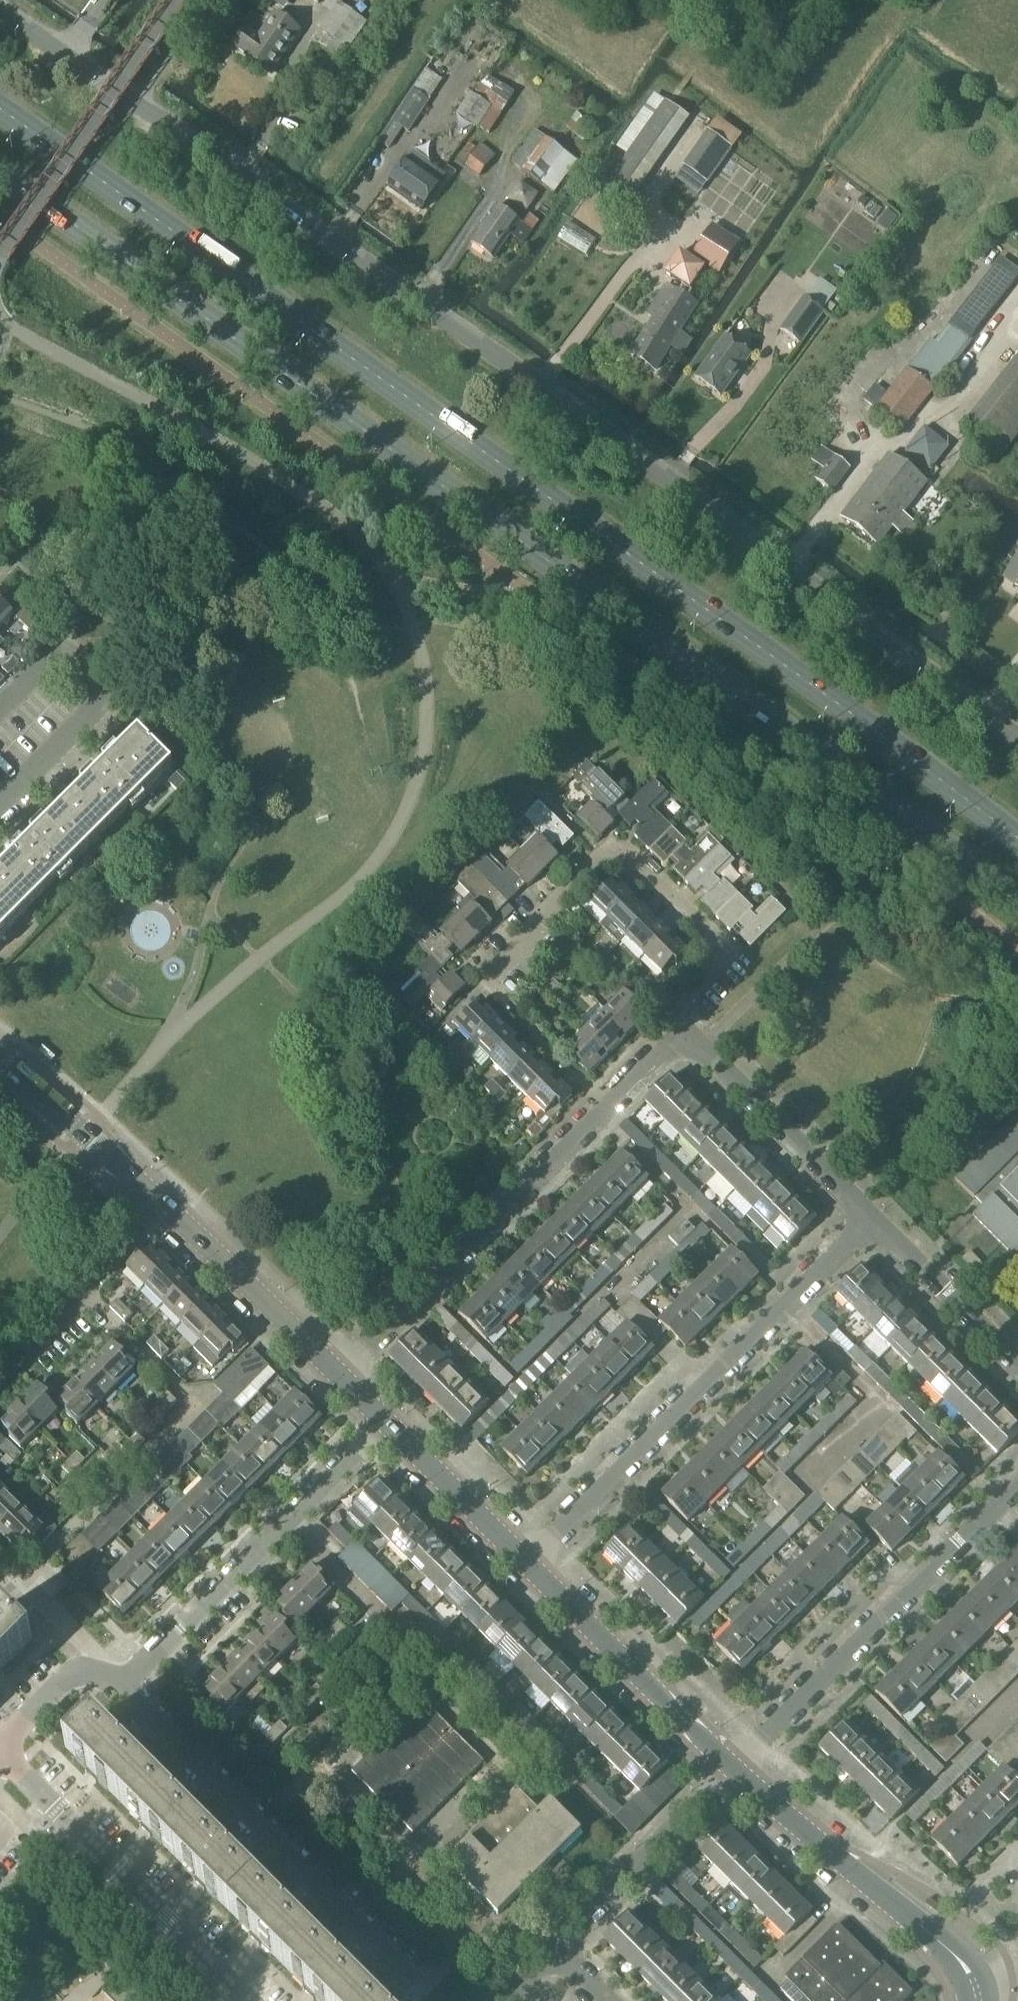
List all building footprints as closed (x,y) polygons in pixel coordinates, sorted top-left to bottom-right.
[(312,41),(339,60),(344,52),(365,22),(337,3),(317,33),(312,41)] [(245,58),(270,75),(299,32),(274,15),(258,38),(246,31),(233,47),(246,56),(245,58)] [(491,107),(479,127),(488,134),(501,113),(514,94),(487,76),(473,96),(491,107)] [(477,129),(479,127),(491,107),(473,96),(469,93),(455,116),(477,129)] [(394,124),(405,131),(416,140),(431,118),(409,103),(394,124)] [(606,185),(629,201),(687,119),(664,103),(606,185)] [(512,164),(521,170),(552,194),(576,161),(534,130),(512,164)] [(684,166),(707,182),(730,150),(707,133),(684,166)] [(388,186),(409,201),(420,209),(444,176),(428,164),(423,171),(406,160),(388,186)] [(504,197),(525,212),(537,195),(516,180),(504,197)] [(496,207),(470,244),(496,262),(513,239),(521,244),(538,222),(529,215),(522,225),(496,207)] [(875,225),(885,232),(895,218),(885,211),(875,225)] [(692,257),(702,265),(717,276),(724,265),(738,244),(730,239),(736,231),(723,223),(718,231),(711,227),(692,257)] [(664,274),(690,291),(704,269),(679,252),(664,274)] [(997,265),(960,313),(950,325),(951,326),(936,345),(928,340),(906,369),(886,395),(873,385),(862,400),(901,430),(932,389),(933,390),(971,342),(968,339),(1017,275),(1017,271),(1002,258),(997,265)] [(680,354),(689,341),(679,334),(696,307),(666,287),(648,315),(654,319),(630,355),(654,371),(670,347),(680,354)] [(805,300),(822,312),(828,304),(811,291),(805,300)] [(822,312),(805,300),(804,298),(780,331),(799,345),(823,313),(822,312)] [(695,379),(720,397),(731,381),(730,379),(737,370),(738,371),(750,355),(725,337),(695,379)] [(963,425),(1000,455),(1017,433),(1017,356),(963,425)] [(904,452),(928,470),(947,446),(923,428),(904,452)] [(815,481),(830,493),(849,469),(822,448),(812,460),(824,470),(815,481)] [(840,519),(877,547),(892,527),(906,538),(916,526),(902,514),(927,483),(888,455),(840,519)] [(1004,578),(1016,587),(1015,587),(1017,589),(1017,558),(1004,578)] [(0,601),(0,603),(12,615),(32,635),(41,626),(7,593),(0,601)] [(12,615),(0,603),(0,627),(12,615)] [(16,645),(10,650),(15,655),(20,661),(31,651),(24,645),(16,645)] [(1,669),(8,675),(22,662),(20,661),(15,655),(1,669)] [(128,808),(133,813),(144,802),(139,797),(172,765),(138,732),(0,869),(0,937),(128,808)] [(612,811),(618,816),(629,805),(623,799),(594,769),(579,784),(597,802),(594,805),(591,802),(576,817),(584,826),(598,840),(613,825),(605,817),(612,811)] [(634,836),(649,852),(672,828),(657,814),(654,817),(650,814),(668,796),(653,781),(629,805),(618,816),(629,828),(635,822),(642,828),(634,836)] [(535,835),(520,850),(528,859),(543,873),(558,858),(550,850),(556,843),(562,849),(573,838),(538,802),(523,817),(541,835),(538,838),(535,835)] [(672,871),(684,882),(719,847),(705,832),(687,850),(683,847),(687,843),(672,828),(649,852),(664,866),(671,858),(678,865),(672,871)] [(700,903),(715,918),(738,895),(723,880),(720,883),(716,880),(734,862),(719,847),(684,882),(695,894),(701,888),(708,895),(700,903)] [(487,854),(471,870),(506,905),(519,892),(513,887),(520,880),(528,888),(543,873),(528,859),(520,850),(505,865),(508,868),(505,872),(487,854)] [(462,926),(476,940),(492,924),(484,916),(490,910),(496,915),(506,905),(471,870),(456,884),(468,896),(450,914),(453,917),(462,926)] [(588,901),(606,920),(618,908),(622,912),(629,905),(633,901),(620,888),(614,882),(610,886),(603,893),(599,890),(588,901)] [(738,895),(715,918),(730,933),(738,925),(744,931),(738,937),(750,948),(785,913),(771,898),(753,916),(749,913),(753,909),(738,895)] [(606,920),(625,938),(636,927),(640,931),(647,924),(652,919),(639,907),(633,901),(629,905),(622,912),(618,908),(606,920)] [(572,917),(564,909),(556,917),(564,925),(572,917)] [(406,935),(430,959),(441,970),(453,959),(447,953),(454,946),(462,954),(476,940),(462,926),(453,917),(439,931),(442,934),(439,938),(421,920),(406,935)] [(625,938),(643,957),(655,945),(659,949),(666,942),(670,938),(657,925),(652,919),(647,924),(640,931),(636,927),(625,938)] [(655,945),(643,957),(661,975),(673,963),(676,967),(688,955),(676,943),(670,938),(666,942),(659,949),(655,945)] [(593,955),(601,962),(609,954),(601,947),(593,955)] [(582,951),(574,959),(582,966),(590,959),(582,951)] [(609,954),(601,962),(608,970),(616,962),(609,954)] [(430,959),(394,994),(410,1009),(423,996),(426,998),(441,1013),(442,1012),(451,1004),(465,989),(450,974),(442,982),(435,976),(441,970),(430,959)] [(553,980),(545,988),(553,995),(560,988),(553,980)] [(553,995),(545,988),(537,995),(545,1003),(553,995)] [(640,996),(648,1004),(656,996),(648,988),(640,996)] [(624,993),(606,1012),(617,1023),(613,1027),(620,1034),(624,1039),(638,1025),(643,1020),(639,1015),(632,1008),(635,1004),(624,993)] [(464,1007),(470,1013),(475,1009),(476,1008),(469,1002),(464,1007)] [(455,1044),(463,1052),(472,1044),(483,1032),(487,1036),(498,1024),(485,1010),(479,1005),(476,1008),(475,1009),(470,1013),(468,1016),(461,1010),(450,1021),(445,1026),(456,1037),(461,1032),(463,1035),(455,1044)] [(606,1012),(587,1030),(599,1041),(595,1046),(602,1053),(606,1057),(619,1044),(624,1039),(620,1034),(613,1027),(617,1023),(606,1012)] [(472,1044),(463,1052),(470,1059),(479,1050),(489,1061),(500,1050),(504,1053),(512,1046),(516,1041),(498,1024),(487,1036),(483,1032),(472,1044)] [(599,1041),(587,1030),(569,1048),(580,1060),(577,1063),(588,1075),(600,1063),(606,1057),(602,1053),(595,1046),(599,1041)] [(489,1061),(508,1079),(519,1068),(523,1071),(530,1064),(534,1060),(521,1047),(516,1041),(512,1046),(504,1053),(500,1050),(489,1061)] [(447,1052),(455,1060),(463,1052),(455,1044),(447,1052)] [(463,1052),(455,1060),(462,1067),(470,1059),(463,1052)] [(508,1079),(527,1098),(537,1087),(541,1090),(549,1082),(553,1078),(540,1065),(534,1060),(530,1064),(523,1071),(519,1068),(508,1079)] [(645,1103),(663,1121),(673,1111),(688,1095),(671,1078),(672,1077),(671,1077),(655,1092),(644,1103),(645,1103)] [(552,1122),(551,1121),(562,1110),(560,1108),(571,1096),(558,1084),(553,1078),(549,1082),(541,1090),(537,1087),(527,1098),(541,1113),(540,1114),(534,1124),(542,1132),(552,1122)] [(484,1088),(491,1096),(499,1088),(491,1081),(484,1088)] [(499,1088),(491,1096),(499,1104),(506,1096),(499,1088)] [(663,1121),(681,1138),(691,1128),(706,1113),(688,1095),(673,1111),(663,1121)] [(681,1138),(699,1156),(708,1146),(724,1131),(706,1113),(691,1128),(681,1138)] [(954,1180),(974,1200),(974,1199),(982,1207),(972,1216),(1017,1262),(1017,1116),(954,1180)] [(618,1129),(636,1147),(644,1139),(626,1121),(618,1129)] [(534,1124),(527,1132),(535,1140),(542,1132),(534,1124)] [(699,1156),(716,1174),(726,1164),(742,1148),(724,1131),(708,1146),(699,1156)] [(636,1147),(654,1165),(662,1157),(644,1139),(636,1147)] [(716,1174),(734,1192),(744,1182),(759,1166),(742,1148),(726,1164),(716,1174)] [(620,1155),(602,1173),(613,1183),(628,1199),(646,1181),(647,1181),(631,1165),(621,1154),(620,1155)] [(654,1165),(672,1183),(680,1175),(662,1157),(654,1165)] [(734,1192),(752,1210),(762,1200),(777,1184),(759,1166),(744,1182),(734,1192)] [(602,1173),(585,1190),(595,1200),(611,1216),(628,1199),(613,1183),(602,1173)] [(672,1183),(690,1200),(697,1193),(680,1175),(672,1183)] [(752,1210),(769,1227),(780,1217),(795,1202),(777,1184),(762,1200),(752,1210)] [(585,1190),(567,1209),(577,1219),(593,1234),(611,1216),(595,1200),(585,1190)] [(690,1200),(707,1218),(715,1210),(697,1193),(690,1200)] [(780,1217),(769,1227),(787,1246),(788,1246),(798,1236),(814,1220),(813,1219),(813,1220),(795,1202),(780,1217)] [(664,1206),(650,1220),(658,1228),(672,1214),(664,1206)] [(567,1209),(549,1226),(559,1236),(575,1252),(593,1234),(577,1219),(567,1209)] [(707,1218),(725,1236),(733,1228),(715,1210),(707,1218)] [(650,1220),(633,1237),(641,1245),(658,1228),(650,1220)] [(668,1238),(678,1248),(695,1231),(685,1221),(668,1238)] [(701,1225),(695,1231),(678,1248),(631,1295),(632,1297),(639,1303),(709,1233),(701,1225)] [(549,1226),(532,1244),(542,1254),(557,1270),(575,1252),(559,1236),(549,1226)] [(725,1236),(743,1254),(751,1246),(733,1228),(725,1236)] [(633,1237),(614,1256),(622,1264),(641,1245),(633,1237)] [(532,1244),(513,1262),(523,1272),(539,1288),(557,1270),(542,1254),(532,1244)] [(126,1269),(145,1287),(156,1276),(157,1275),(160,1278),(166,1271),(171,1267),(155,1252),(149,1246),(145,1250),(138,1257),(126,1269)] [(751,1246),(743,1254),(762,1272),(769,1265),(751,1246)] [(731,1252),(714,1269),(724,1278),(739,1294),(756,1277),(757,1277),(741,1261),(731,1251),(730,1251),(731,1252)] [(962,1259),(973,1271),(980,1264),(969,1252),(962,1259)] [(614,1256),(597,1273),(605,1281),(622,1264),(614,1256)] [(513,1262),(495,1280),(505,1290),(521,1306),(539,1288),(523,1272),(513,1262)] [(145,1287),(164,1306),(175,1295),(176,1293),(179,1296),(185,1290),(189,1286),(176,1273),(171,1267),(166,1271),(160,1278),(157,1275),(156,1276),(145,1287)] [(836,1294),(853,1311),(863,1301),(878,1285),(862,1268),(846,1283),(835,1294),(836,1295),(836,1294)] [(714,1269),(696,1287),(706,1296),(721,1312),(739,1294),(724,1278),(714,1269)] [(597,1273),(579,1291),(587,1299),(605,1281),(597,1273)] [(495,1280),(478,1298),(488,1308),(504,1323),(521,1306),(505,1290),(495,1280)] [(853,1311),(871,1329),(881,1319),(897,1303),(878,1285),(863,1301),(853,1311)] [(164,1306),(182,1324),(193,1313),(195,1312),(197,1314),(203,1309),(208,1304),(195,1292),(189,1286),(185,1290),(179,1296),(176,1293),(175,1295),(164,1306)] [(696,1287),(678,1305),(688,1314),(703,1330),(721,1312),(706,1296),(696,1287)] [(561,1309),(564,1312),(569,1317),(587,1299),(579,1291),(561,1309)] [(632,1297),(624,1305),(641,1323),(650,1314),(639,1303),(632,1297)] [(488,1308),(478,1298),(460,1315),(459,1315),(470,1326),(486,1342),(486,1341),(504,1323),(488,1308)] [(609,1307),(601,1299),(583,1318),(591,1326),(609,1307)] [(109,1308),(116,1315),(124,1308),(117,1300),(109,1308)] [(871,1329),(888,1346),(898,1336),(914,1321),(897,1303),(881,1319),(871,1329)] [(182,1324),(200,1343),(212,1332),(213,1330),(216,1333),(222,1327),(226,1323),(213,1310),(208,1304),(203,1309),(197,1314),(195,1312),(193,1313),(182,1324)] [(615,1314),(626,1324),(633,1331),(641,1323),(624,1305),(615,1314)] [(659,1323),(666,1331),(669,1333),(685,1349),(685,1348),(703,1330),(688,1314),(678,1305),(660,1323),(659,1323)] [(432,1315),(450,1333),(458,1325),(440,1307),(432,1315)] [(124,1308),(116,1315),(124,1323),(132,1315),(124,1308)] [(810,1319),(828,1336),(836,1328),(818,1311),(810,1319)] [(564,1312),(546,1330),(554,1338),(572,1320),(569,1317),(564,1312)] [(659,1323),(650,1314),(641,1323),(657,1339),(666,1331),(659,1323)] [(583,1318),(565,1335),(573,1344),(591,1326),(583,1318)] [(888,1346),(907,1365),(917,1355),(932,1339),(914,1321),(898,1336),(888,1346)] [(212,1332),(200,1343),(193,1350),(211,1368),(218,1361),(229,1350),(233,1353),(244,1341),(232,1329),(226,1323),(222,1327),(216,1333),(213,1330),(212,1332)] [(641,1323),(633,1331),(636,1335),(649,1348),(657,1339),(641,1323)] [(626,1325),(608,1343),(618,1353),(634,1368),(651,1351),(652,1351),(649,1348),(636,1335),(633,1331),(626,1324),(625,1325),(626,1325)] [(450,1333),(467,1351),(475,1343),(458,1325),(450,1333)] [(828,1336),(846,1355),(854,1346),(836,1328),(828,1336)] [(546,1330),(528,1348),(536,1356),(554,1338),(546,1330)] [(390,1359),(407,1376),(417,1366),(432,1350),(415,1334),(416,1333),(415,1333),(399,1349),(389,1359),(390,1359)] [(565,1335),(547,1353),(555,1361),(573,1344),(565,1335)] [(146,1345),(153,1352),(161,1344),(153,1337),(146,1345)] [(920,1387),(925,1383),(935,1372),(950,1357),(932,1339),(917,1355),(907,1365),(918,1376),(914,1380),(920,1387)] [(467,1351),(485,1369),(493,1361),(475,1343),(467,1351)] [(608,1343),(590,1361),(600,1371),(616,1387),(634,1368),(618,1353),(608,1343)] [(161,1344),(153,1352),(161,1360),(169,1352),(161,1344)] [(100,1357),(95,1363),(99,1367),(106,1374),(103,1378),(114,1389),(132,1371),(121,1360),(124,1357),(113,1345),(100,1357)] [(846,1355),(863,1372),(871,1364),(854,1346),(846,1355)] [(816,1347),(807,1356),(814,1362),(824,1373),(833,1364),(816,1347)] [(536,1356),(528,1348),(510,1366),(518,1374),(536,1356)] [(250,1350),(233,1368),(250,1385),(255,1380),(267,1367),(250,1350)] [(407,1376),(424,1394),(434,1384),(450,1368),(432,1350),(417,1366),(407,1376)] [(547,1353),(529,1371),(537,1379),(555,1361),(547,1353)] [(804,1353),(786,1371),(795,1381),(811,1397),(829,1378),(829,1379),(830,1378),(824,1373),(814,1362),(807,1356),(804,1353)] [(925,1383),(943,1401),(953,1390),(968,1375),(950,1357),(935,1372),(925,1383)] [(493,1361),(485,1369),(504,1387),(512,1380),(493,1361)] [(590,1361),(572,1379),(582,1389),(598,1405),(616,1387),(600,1371),(590,1361)] [(82,1375),(77,1381),(81,1385),(88,1392),(84,1397),(95,1408),(114,1389),(103,1378),(106,1374),(99,1367),(95,1363),(82,1375)] [(172,1370),(179,1378),(187,1371),(180,1363),(172,1370)] [(850,1381),(833,1364),(824,1373),(830,1378),(841,1390),(850,1381)] [(863,1372),(882,1390),(890,1382),(871,1364),(863,1372)] [(214,1386),(223,1395),(232,1403),(250,1385),(233,1368),(214,1386)] [(424,1394),(442,1412),(452,1402),(468,1386),(450,1368),(434,1384),(424,1394)] [(529,1371),(512,1389),(520,1397),(537,1379),(529,1371)] [(786,1371),(768,1389),(778,1399),(793,1414),(811,1397),(795,1381),(786,1371)] [(943,1401),(961,1418),(971,1408),(986,1393),(968,1375),(953,1390),(943,1401)] [(572,1379),(554,1397),(564,1407),(580,1423),(598,1405),(582,1389),(572,1379)] [(81,1385),(77,1381),(63,1394),(57,1400),(62,1404),(69,1412),(66,1415),(77,1426),(95,1408),(84,1397),(88,1392),(81,1385)] [(882,1390),(899,1408),(907,1400),(890,1382),(882,1390)] [(24,1399),(19,1405),(23,1409),(30,1416),(27,1419),(38,1431),(57,1412),(45,1401),(49,1398),(37,1386),(24,1399)] [(452,1402),(442,1412),(461,1431),(471,1421),(487,1405),(486,1404),(468,1386),(452,1402)] [(512,1389),(493,1407),(501,1415),(520,1397),(512,1389)] [(768,1389),(750,1407),(760,1417),(776,1432),(793,1414),(778,1399),(768,1389)] [(293,1394),(276,1411),(286,1421),(301,1437),(319,1420),(320,1420),(304,1404),(294,1393),(293,1394),(294,1394),(293,1394)] [(961,1418),(979,1437),(989,1426),(1004,1411),(986,1393),(971,1408),(961,1418)] [(160,1403),(168,1411),(176,1403),(168,1395),(160,1403)] [(215,1403),(205,1412),(218,1426),(221,1429),(240,1411),(232,1403),(223,1395),(216,1403),(215,1403)] [(848,1396),(829,1415),(837,1423),(856,1404),(848,1396)] [(554,1397),(537,1414),(547,1425),(562,1440),(580,1423),(564,1407),(554,1397)] [(899,1408),(918,1426),(926,1418),(907,1400),(899,1408)] [(23,1409),(19,1405),(6,1417),(1,1423),(5,1427),(12,1434),(9,1438),(20,1449),(38,1431),(27,1419),(30,1416),(23,1409)] [(501,1415),(493,1407),(467,1434),(475,1442),(501,1415)] [(750,1407),(732,1425),(742,1435),(758,1451),(776,1432),(760,1417),(750,1407)] [(276,1411),(258,1429),(268,1439),(284,1455),(301,1437),(286,1421),(276,1411)] [(979,1437),(996,1454),(997,1455),(1007,1444),(1017,1434),(1017,1424),(1004,1411),(989,1426),(979,1437)] [(195,1423),(196,1423),(208,1436),(218,1426),(205,1412),(195,1423)] [(537,1414),(519,1432),(529,1443),(545,1458),(562,1440),(547,1425),(537,1414)] [(882,1429),(899,1446),(905,1440),(905,1439),(909,1442),(917,1434),(897,1414),(882,1429)] [(829,1415),(811,1432),(819,1440),(837,1423),(829,1415)] [(918,1426),(935,1444),(943,1436),(926,1418),(918,1426)] [(196,1423),(188,1431),(201,1443),(208,1436),(196,1423)] [(732,1425),(715,1443),(724,1453),(740,1468),(758,1451),(742,1435),(732,1425)] [(258,1429),(240,1447),(250,1457),(266,1472),(284,1455),(268,1439),(258,1429)] [(899,1446),(882,1429),(874,1437),(891,1454),(899,1446)] [(177,1440),(178,1441),(191,1454),(201,1443),(188,1431),(187,1430),(177,1440)] [(529,1443),(519,1432),(501,1450),(500,1450),(511,1461),(527,1476),(545,1458),(529,1443)] [(811,1432),(793,1450),(801,1458),(819,1440),(811,1432)] [(136,1434),(129,1441),(137,1449),(144,1441),(136,1434)] [(935,1444),(954,1462),(962,1454),(943,1436),(935,1444)] [(865,1445),(882,1462),(891,1454),(874,1437),(865,1445)] [(6,1456),(14,1448),(6,1440),(0,1446),(0,1450),(6,1456)] [(137,1449),(129,1441),(121,1449),(129,1457),(137,1449)] [(178,1441),(170,1449),(186,1464),(192,1459),(188,1455),(191,1454),(178,1441)] [(715,1443),(697,1461),(707,1471),(722,1486),(740,1468),(724,1453),(715,1443)] [(116,1444),(105,1454),(101,1458),(115,1472),(129,1457),(121,1449),(116,1444)] [(857,1453),(874,1470),(882,1462),(865,1445),(857,1453)] [(240,1447),(222,1465),(232,1475),(248,1491),(266,1472),(250,1457),(240,1447)] [(14,1448),(6,1456),(13,1463),(21,1456),(14,1448)] [(160,1458),(160,1459),(175,1475),(186,1464),(170,1449),(169,1448),(160,1458)] [(780,1472),(779,1473),(783,1477),(801,1458),(793,1450),(776,1468),(780,1472)] [(76,1453),(69,1461),(77,1468),(84,1461),(76,1453)] [(849,1461),(866,1478),(874,1470),(857,1453),(849,1461)] [(937,1455),(919,1473),(929,1483),(945,1499),(963,1481),(948,1465),(937,1454),(936,1454),(937,1455)] [(962,1454),(954,1462),(972,1480),(979,1472),(962,1454)] [(160,1459),(152,1467),(168,1482),(175,1475),(160,1459)] [(77,1468),(69,1461),(61,1468),(69,1476),(77,1468)] [(697,1461),(679,1479),(689,1489),(704,1504),(722,1486),(707,1471),(697,1461)] [(849,1461),(841,1470),(858,1487),(866,1478),(849,1461)] [(222,1465),(205,1483),(215,1493),(231,1508),(248,1491),(232,1475),(222,1465)] [(142,1476),(142,1477),(158,1492),(168,1482),(152,1467),(152,1466),(142,1476)] [(858,1487),(841,1470),(833,1478),(849,1495),(858,1487)] [(783,1477),(779,1473),(762,1490),(770,1498),(787,1481),(783,1477)] [(919,1473),(901,1491),(911,1501),(927,1517),(945,1499),(929,1483),(919,1473)] [(35,1485),(43,1492),(50,1485),(43,1477),(35,1485)] [(142,1477),(135,1484),(151,1500),(158,1492),(142,1477)] [(824,1486),(841,1503),(849,1495),(833,1478),(824,1486)] [(689,1489),(679,1479),(662,1496),(661,1495),(661,1496),(671,1506),(687,1522),(688,1522),(687,1521),(704,1504),(689,1489)] [(365,1532),(372,1525),(382,1515),(398,1500),(380,1482),(380,1481),(364,1497),(354,1507),(347,1514),(365,1532)] [(770,1498),(779,1506),(796,1489),(787,1481),(770,1498)] [(205,1483),(187,1501),(197,1511),(212,1527),(231,1508),(215,1493),(205,1483)] [(135,1484),(126,1492),(142,1508),(151,1500),(135,1484)] [(816,1494),(824,1502),(833,1511),(841,1503),(824,1486),(816,1494)] [(779,1506),(779,1507),(787,1515),(804,1498),(796,1489),(779,1506)] [(901,1491),(883,1509),(893,1519),(909,1534),(927,1517),(911,1501),(901,1491)] [(1,1526),(8,1519),(11,1522),(23,1511),(4,1492),(0,1497),(0,1527),(1,1526)] [(116,1502),(133,1518),(142,1508),(126,1492),(116,1502)] [(816,1494),(798,1513),(805,1521),(824,1502),(816,1494)] [(372,1525),(390,1543),(400,1533),(416,1517),(398,1500),(382,1515),(372,1525)] [(187,1501),(169,1519),(179,1529),(194,1544),(212,1527),(197,1511),(187,1501)] [(649,1509),(667,1527),(675,1519),(657,1501),(649,1509)] [(116,1502),(109,1510),(125,1525),(133,1518),(116,1502)] [(779,1507),(761,1525),(769,1533),(787,1515),(779,1507)] [(883,1509),(865,1527),(873,1534),(875,1537),(891,1553),(892,1552),(891,1552),(909,1534),(893,1519),(883,1509)] [(98,1520),(99,1520),(114,1536),(125,1525),(109,1510),(108,1510),(98,1520)] [(21,1555),(33,1543),(38,1548),(56,1530),(49,1522),(42,1529),(23,1511),(11,1522),(8,1519),(1,1526),(0,1527),(0,1534),(10,1543),(15,1549),(21,1555)] [(798,1513),(780,1531),(788,1539),(805,1521),(798,1513)] [(390,1543),(407,1560),(417,1550),(433,1535),(416,1517),(400,1533),(390,1543)] [(855,1517),(847,1526),(852,1530),(864,1543),(873,1534),(865,1527),(855,1517)] [(169,1519),(151,1537),(161,1547),(176,1562),(194,1544),(179,1529),(169,1519)] [(667,1527),(685,1544),(693,1536),(675,1519),(667,1527)] [(99,1520),(91,1528),(106,1544),(114,1536),(99,1520)] [(841,1520),(823,1538),(833,1549),(849,1564),(867,1546),(864,1543),(852,1530),(847,1526),(841,1520)] [(328,1532),(347,1551),(354,1543),(336,1525),(328,1532)] [(761,1525),(743,1543),(751,1551),(769,1533),(761,1525)] [(90,1527),(81,1536),(98,1553),(106,1544),(91,1528),(90,1527)] [(605,1555),(622,1572),(632,1562),(647,1546),(630,1529),(630,1528),(614,1544),(604,1554),(604,1555),(605,1555)] [(780,1531),(762,1549),(770,1556),(788,1539),(780,1531)] [(407,1560),(425,1579),(435,1568),(451,1553),(433,1535),(417,1550),(407,1560)] [(81,1538),(73,1546),(89,1562),(98,1553),(81,1536),(80,1537),(81,1538)] [(685,1544),(703,1563),(711,1554),(693,1536),(685,1544)] [(151,1537),(133,1555),(143,1565),(158,1581),(176,1562),(161,1547),(151,1537)] [(823,1538),(805,1556),(815,1566),(831,1582),(849,1564),(833,1549),(823,1538)] [(338,1559),(355,1577),(372,1561),(354,1543),(347,1551),(338,1559)] [(751,1551),(743,1543),(725,1561),(733,1569),(751,1551)] [(89,1562),(73,1546),(72,1545),(62,1556),(79,1572),(89,1562)] [(622,1572),(639,1589),(649,1580),(665,1564),(647,1546),(632,1562),(622,1572)] [(762,1549),(744,1567),(752,1575),(770,1556),(762,1549)] [(1000,1568),(1010,1578),(1017,1587),(1017,1549),(1017,1550),(1000,1568)] [(425,1579),(444,1597),(454,1587),(470,1571),(451,1553),(435,1568),(425,1579)] [(711,1554),(703,1563),(721,1581),(729,1573),(711,1554)] [(133,1555),(115,1572),(125,1582),(141,1598),(158,1581),(143,1565),(133,1555)] [(805,1556),(787,1574),(797,1584),(813,1600),(831,1582),(815,1566),(805,1556)] [(355,1577),(373,1595),(390,1578),(372,1561),(355,1577)] [(639,1589),(657,1607),(667,1598),(683,1582),(665,1564),(649,1580),(639,1589)] [(292,1585),(289,1589),(300,1600),(312,1612),(331,1593),(319,1581),(323,1578),(311,1567),(298,1580),(292,1585)] [(744,1567),(726,1584),(734,1592),(752,1575),(744,1567)] [(982,1586),(992,1596),(1007,1612),(1017,1602),(1017,1587),(1010,1578),(1000,1568),(982,1586)] [(444,1597),(461,1615),(472,1605),(487,1589),(470,1571),(454,1587),(444,1597)] [(125,1582),(115,1572),(97,1590),(107,1600),(123,1616),(124,1616),(123,1616),(141,1598),(125,1582)] [(787,1574),(769,1592),(779,1602),(795,1618),(813,1600),(797,1584),(787,1574)] [(391,1614),(401,1605),(408,1597),(390,1578),(373,1595),(391,1614)] [(667,1598),(657,1607),(675,1625),(675,1626),(676,1626),(686,1616),(702,1600),(701,1599),(701,1600),(683,1582),(667,1598)] [(726,1584),(708,1602),(716,1610),(734,1592),(726,1584)] [(982,1586),(964,1604),(974,1614),(990,1630),(1007,1612),(992,1596),(982,1586)] [(300,1600),(289,1589),(280,1598),(274,1603),(279,1608),(286,1615),(283,1618),(294,1629),(312,1612),(300,1600)] [(461,1615),(479,1632),(489,1622),(505,1607),(487,1589),(472,1605),(461,1615)] [(769,1592),(751,1609),(762,1620),(777,1635),(795,1618),(779,1602),(769,1592)] [(401,1605),(418,1622),(426,1614),(408,1597),(401,1605)] [(716,1610),(708,1602),(691,1620),(698,1628),(716,1610)] [(726,1620),(733,1627),(744,1638),(759,1653),(777,1635),(762,1620),(751,1609),(744,1602),(726,1620)] [(964,1604),(946,1621),(957,1632),(972,1647),(990,1630),(974,1614),(964,1604)] [(479,1632),(497,1650),(507,1640),(522,1624),(505,1607),(489,1622),(479,1632)] [(0,1610),(0,1671),(31,1640),(0,1610)] [(418,1622),(437,1641),(444,1633),(426,1614),(418,1622)] [(259,1632),(254,1638),(258,1642),(265,1650),(276,1661),(295,1643),(283,1631),(287,1628),(275,1616),(259,1632)] [(337,1621),(330,1629),(338,1637),(345,1629),(337,1621)] [(946,1621),(929,1639),(939,1650),(954,1665),(972,1647),(957,1632),(946,1621)] [(497,1650),(515,1668),(525,1658),(540,1642),(522,1624),(507,1640),(497,1650)] [(744,1638),(733,1627),(716,1645),(716,1644),(715,1645),(726,1656),(742,1672),(742,1671),(759,1653),(744,1638)] [(338,1637),(330,1629),(322,1636),(330,1644),(338,1637)] [(437,1641),(454,1658),(462,1650),(444,1633),(437,1641)] [(244,1647),(239,1653),(243,1657),(250,1664),(246,1668),(258,1680),(276,1661),(265,1650),(258,1642),(254,1638),(244,1647)] [(929,1639),(911,1657),(921,1667),(936,1683),(954,1665),(939,1650),(929,1639)] [(528,1690),(532,1685),(542,1675),(558,1660),(540,1642),(525,1658),(515,1668),(524,1678),(520,1682),(528,1690)] [(1004,1655),(1017,1669),(1017,1652),(1012,1646),(1004,1655)] [(454,1658),(471,1675),(475,1672),(479,1668),(462,1650),(454,1658)] [(226,1666),(220,1671),(225,1676),(231,1683),(228,1686),(239,1698),(258,1680),(246,1668),(250,1664),(243,1657),(239,1653),(226,1666)] [(1013,1680),(1017,1675),(1017,1669),(1004,1655),(996,1663),(1013,1680)] [(911,1657),(893,1675),(903,1685),(918,1701),(936,1683),(921,1667),(911,1657)] [(532,1685),(549,1703),(560,1693),(575,1677),(558,1660),(542,1675),(532,1685)] [(987,1671),(1004,1688),(1013,1680),(996,1663),(987,1671)] [(225,1676),(220,1671),(208,1684),(202,1690),(206,1694),(213,1701),(210,1705),(221,1716),(239,1698),(228,1686),(231,1683),(225,1676)] [(987,1671),(979,1680),(996,1696),(1004,1688),(987,1671)] [(467,1679),(485,1698),(493,1690),(475,1672),(471,1675),(467,1679)] [(903,1685),(893,1675),(875,1693),(875,1692),(874,1693),(885,1703),(901,1719),(901,1718),(918,1701),(903,1685)] [(549,1703),(567,1721),(578,1711),(593,1695),(575,1677),(560,1693),(549,1703)] [(971,1688),(988,1705),(996,1696),(979,1680),(971,1688)] [(316,1685),(308,1693),(316,1700),(324,1693),(316,1685)] [(436,1688),(423,1701),(432,1710),(445,1697),(436,1688)] [(963,1696),(980,1713),(988,1705),(971,1688),(963,1696)] [(502,1715),(507,1711),(510,1707),(493,1690),(485,1698),(502,1715)] [(316,1700),(308,1693),(301,1700),(308,1708),(316,1700)] [(567,1721),(585,1739),(596,1729),(611,1713),(593,1695),(578,1711),(567,1721)] [(954,1704),(971,1721),(980,1713),(963,1696),(954,1704)] [(863,1706),(881,1724),(889,1716),(871,1697),(863,1706)] [(351,1773),(412,1834),(484,1762),(423,1702),(351,1773)] [(507,1711),(525,1729),(532,1721),(515,1703),(510,1707),(507,1711)] [(954,1704),(946,1713),(963,1730),(971,1721),(954,1704)] [(585,1739),(603,1757),(613,1746),(629,1731),(611,1713),(596,1729),(585,1739)] [(946,1730),(955,1738),(963,1730),(946,1713),(938,1721),(947,1730),(946,1730)] [(881,1724),(899,1742),(907,1734),(889,1716),(881,1724)] [(65,1748),(119,1802),(147,1774),(93,1720),(80,1733),(65,1748)] [(525,1729),(543,1748),(551,1739),(532,1721),(525,1729)] [(279,1722),(271,1730),(279,1737),(287,1730),(279,1722)] [(820,1749),(837,1767),(847,1757),(863,1742),(845,1724),(846,1724),(845,1723),(829,1739),(819,1749),(819,1750),(820,1749)] [(1002,1735),(1017,1751),(1017,1734),(1011,1727),(1002,1735)] [(336,1740),(343,1747),(354,1735),(347,1728),(336,1740)] [(279,1737),(271,1730),(264,1737),(272,1745),(279,1737)] [(929,1747),(937,1756),(955,1738),(946,1730),(929,1747)] [(603,1757),(621,1775),(631,1764),(647,1749),(629,1731),(613,1746),(603,1757)] [(899,1742),(916,1759),(924,1751),(907,1734),(899,1742)] [(994,1743),(1011,1761),(1017,1754),(1017,1751),(1002,1735),(994,1743)] [(955,1738),(937,1756),(945,1764),(963,1746),(955,1738)] [(543,1748),(560,1764),(567,1756),(551,1739),(543,1748)] [(837,1767),(855,1785),(865,1775),(881,1759),(863,1742),(847,1757),(837,1767)] [(977,1743),(959,1762),(967,1770),(986,1751),(977,1743)] [(986,1751),(1003,1769),(1011,1761),(994,1743),(986,1751)] [(639,1793),(639,1794),(648,1785),(650,1783),(656,1777),(665,1768),(666,1767),(665,1766),(665,1767),(647,1749),(631,1764),(621,1775),(639,1793)] [(924,1751),(916,1759),(935,1778),(943,1770),(924,1751)] [(560,1764),(579,1783),(587,1775),(567,1756),(560,1764)] [(855,1785),(872,1803),(882,1792),(898,1777),(881,1759),(865,1775),(855,1785)] [(1003,1769),(1013,1779),(1017,1784),(1017,1767),(1011,1761),(1003,1769)] [(959,1762),(941,1779),(949,1788),(967,1770),(959,1762)] [(665,1768),(656,1777),(673,1793),(682,1785),(665,1768)] [(984,1787),(994,1797),(1010,1813),(1017,1805),(1017,1784),(1013,1779),(1003,1769),(984,1787)] [(119,1802),(172,1856),(200,1828),(147,1774),(119,1802)] [(579,1783),(596,1800),(604,1792),(587,1775),(579,1783)] [(650,1783),(648,1785),(665,1802),(673,1793),(656,1777),(650,1783)] [(882,1792),(872,1803),(891,1821),(901,1811),(917,1795),(916,1795),(898,1777),(882,1792)] [(941,1779),(923,1797),(931,1805),(949,1788),(941,1779)] [(639,1794),(656,1810),(665,1802),(648,1785),(639,1794)] [(984,1787),(967,1805),(977,1815),(992,1831),(1010,1813),(994,1797),(984,1787)] [(604,1792),(596,1800),(615,1819),(622,1811),(604,1792)] [(639,1794),(631,1802),(648,1819),(656,1810),(639,1794)] [(931,1805),(923,1797),(905,1815),(913,1823),(931,1805)] [(499,1809),(498,1810),(470,1838),(445,1863),(497,1915),(548,1865),(580,1832),(549,1801),(528,1823),(517,1813),(509,1820),(499,1809)] [(631,1802),(622,1811),(639,1827),(648,1819),(631,1802)] [(967,1805),(949,1823),(959,1833),(974,1848),(992,1831),(977,1815),(967,1805)] [(639,1827),(622,1811),(615,1819),(614,1819),(631,1836),(639,1827)] [(696,1848),(713,1866),(723,1856),(738,1840),(721,1823),(721,1822),(704,1838),(695,1848),(695,1849),(696,1848)] [(959,1833),(949,1823),(931,1840),(930,1840),(941,1851),(957,1867),(957,1866),(974,1848),(959,1833)] [(183,1868),(228,1912),(256,1883),(200,1828),(172,1856),(183,1868)] [(713,1866),(731,1884),(740,1874),(749,1865),(756,1858),(738,1840),(723,1856),(713,1866)] [(731,1884),(748,1901),(758,1891),(774,1876),(756,1858),(749,1865),(740,1874),(731,1884)] [(664,1879),(676,1891),(684,1883),(672,1871),(664,1879)] [(748,1901),(766,1920),(776,1910),(792,1894),(774,1876),(758,1891),(748,1901)] [(255,1939),(283,1967),(311,1939),(256,1883),(228,1912),(255,1939)] [(660,1883),(651,1891),(663,1903),(672,1895),(660,1883)] [(682,1897),(694,1909),(701,1901),(690,1889),(682,1897)] [(783,1938),(784,1939),(791,1932),(794,1928),(808,1915),(810,1912),(809,1911),(792,1894),(776,1910),(766,1920),(783,1937),(783,1938)] [(689,1913),(678,1901),(669,1909),(681,1921),(689,1913)] [(700,1915),(711,1926),(719,1918),(708,1907),(700,1915)] [(604,1940),(621,1958),(631,1948),(647,1932),(629,1915),(630,1914),(629,1914),(613,1930),(603,1940),(604,1940)] [(794,1928),(791,1932),(799,1940),(816,1923),(808,1915),(794,1928)] [(707,1931),(695,1919),(687,1927),(699,1939),(707,1931)] [(718,1933),(729,1944),(737,1936),(725,1925),(718,1933)] [(912,1993),(883,1964),(879,1968),(852,1940),(838,1925),(800,1962),(785,1977),(788,1980),(805,1997),(809,2000),(904,2000),(912,1993)] [(621,1958),(639,1976),(649,1966),(665,1950),(647,1932),(631,1948),(621,1958)] [(791,1932),(784,1939),(774,1949),(782,1957),(799,1940),(791,1932)] [(725,1948),(713,1937),(705,1945),(717,1956),(725,1948)] [(317,2000),(361,2000),(367,1995),(311,1939),(283,1967),(317,2000)] [(735,1950),(747,1962),(755,1954),(743,1943),(735,1950)] [(639,1976),(657,1993),(667,1983),(682,1968),(665,1950),(649,1966),(639,1976)] [(743,1966),(731,1954),(723,1963),(735,1974),(743,1966)] [(665,2000),(685,2000),(700,1986),(682,1968),(667,1983),(657,1993),(665,2000)] [(761,1984),(749,1972),(741,1980),(753,1992),(761,1984)] [(805,1997),(788,1980),(779,1989),(791,2000),(802,2000),(805,1997)] [(700,1986),(685,2000),(716,2000),(700,1986)] [(767,1990),(759,1998),(762,2000),(778,2000),(767,1990)]
